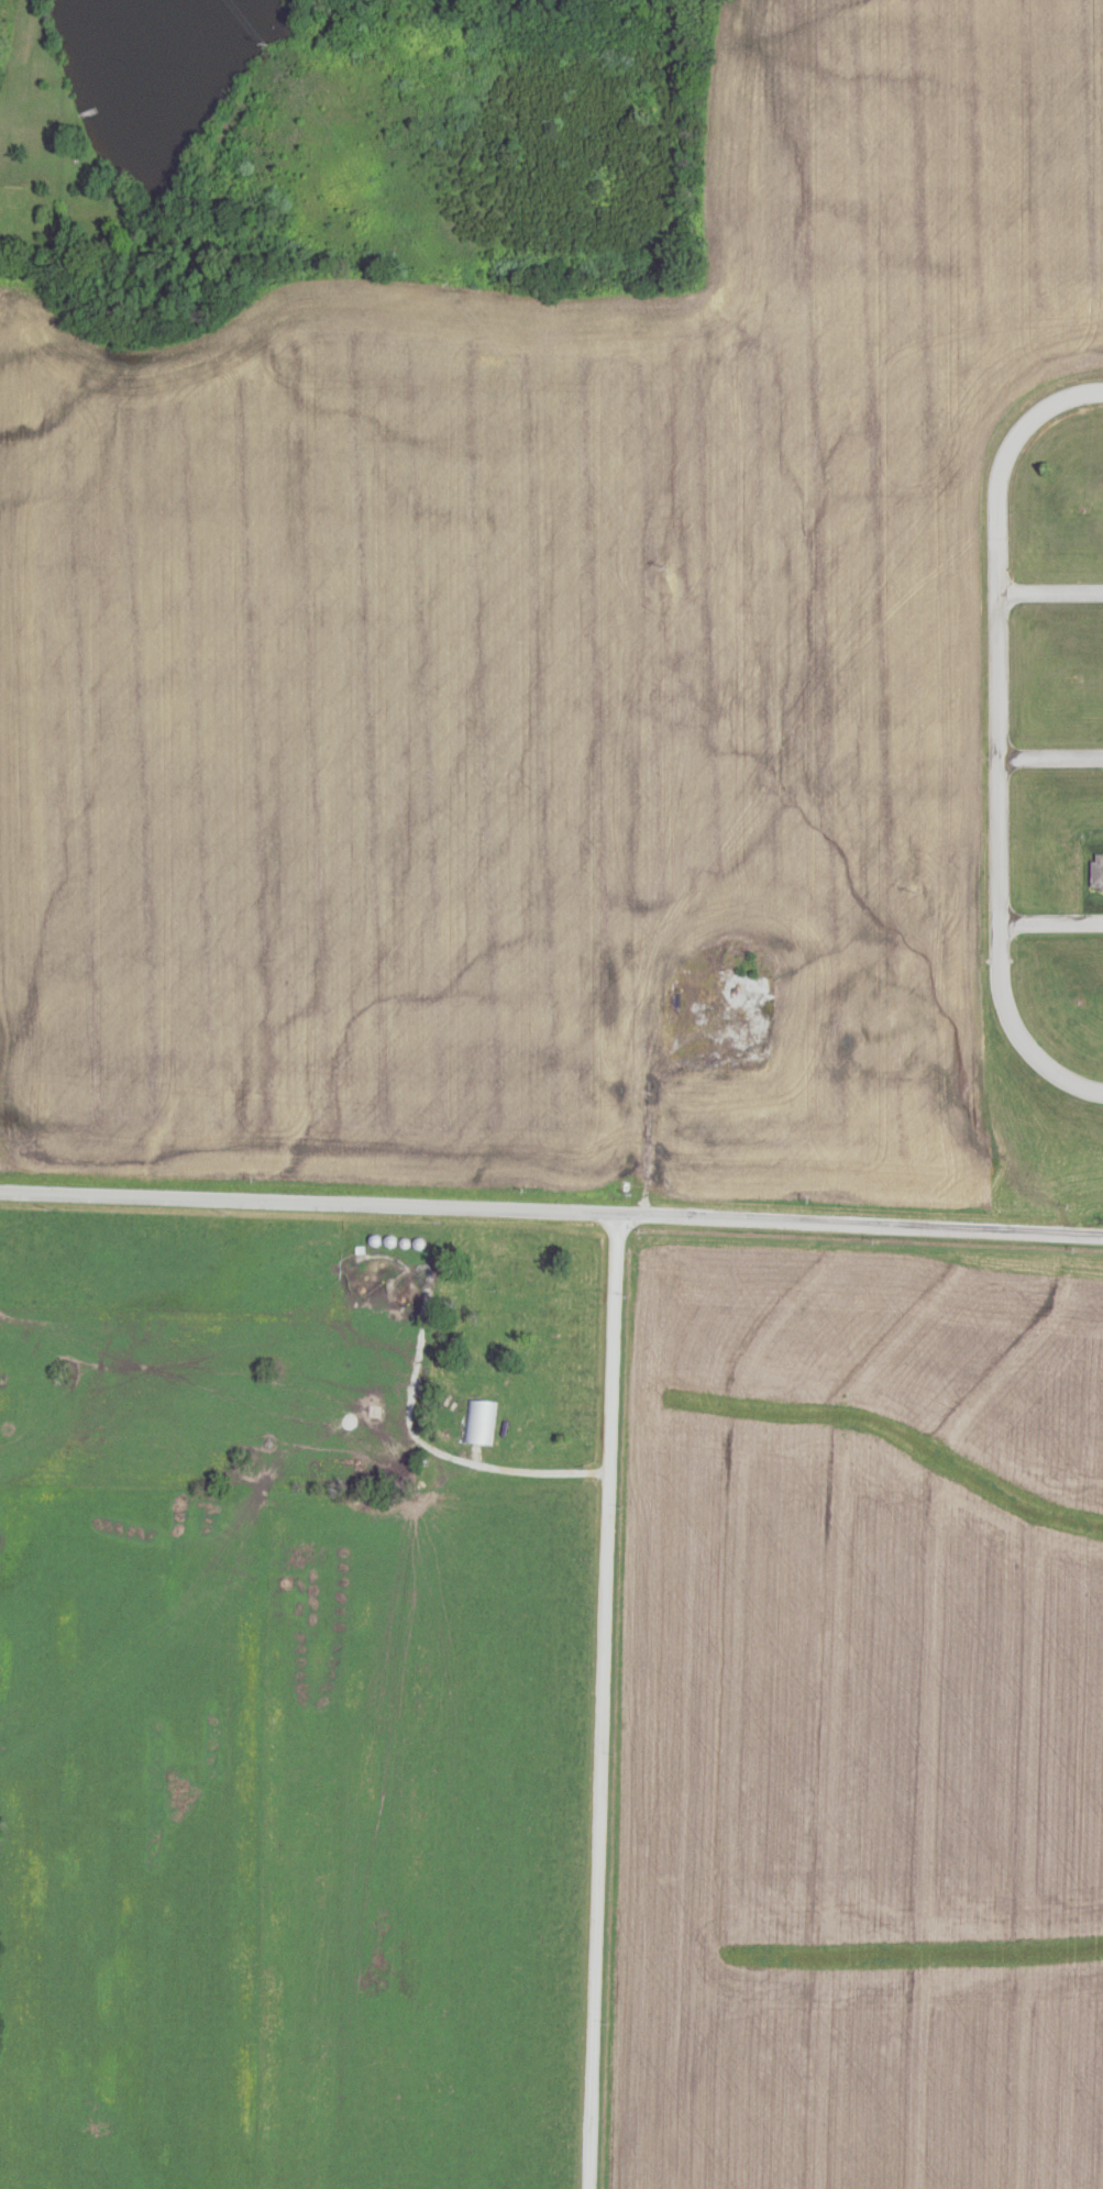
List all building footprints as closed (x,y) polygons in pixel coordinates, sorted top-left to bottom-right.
[(1102,890),(1102,854),(1092,854),(1092,890),(1102,890)] [(495,1445),(497,1401),(469,1400),(466,1444),(495,1445)]
